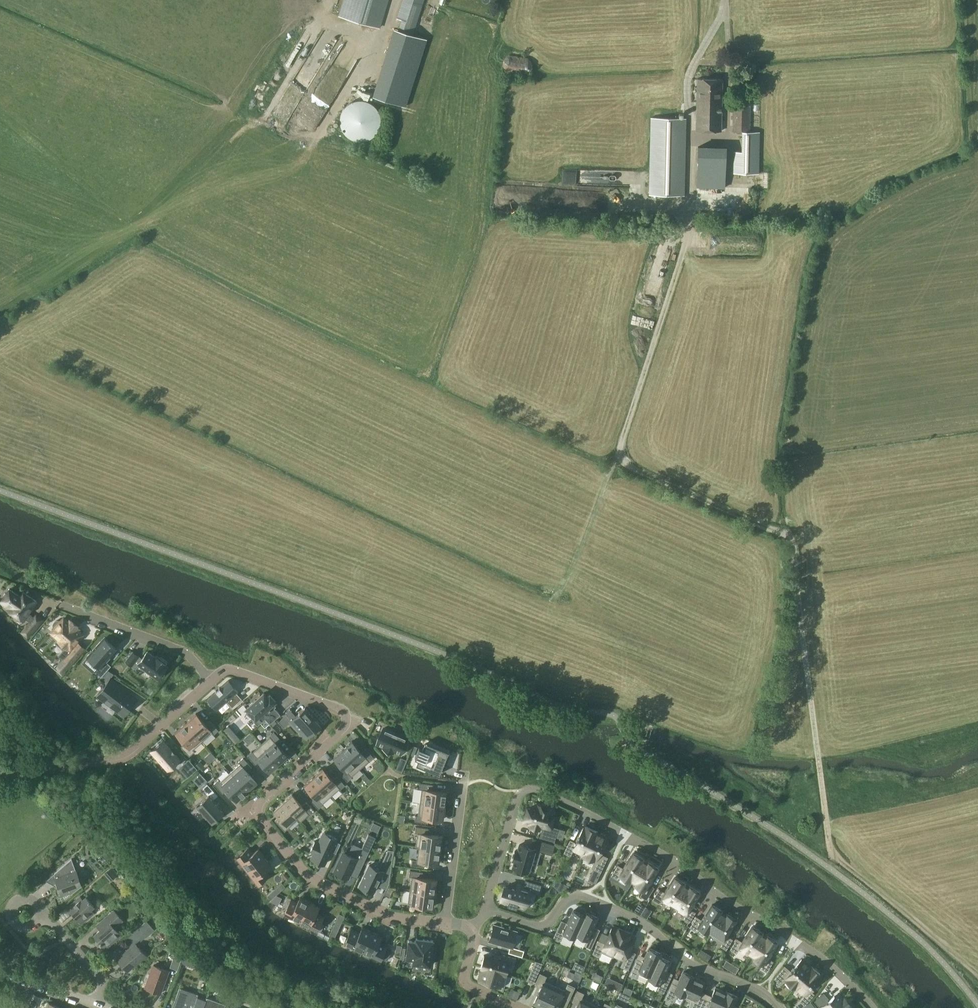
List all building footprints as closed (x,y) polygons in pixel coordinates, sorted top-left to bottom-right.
[(339,15),(380,27),(388,0),(344,0),(339,15)] [(397,18),(416,24),(424,0),(403,0),(397,18)] [(325,29),(302,73),(312,78),(320,63),(322,64),(326,56),(324,55),(335,34),(325,29)] [(526,75),(529,73),(531,70),(532,64),(529,58),(508,56),(503,59),(502,66),(506,73),(526,75)] [(337,61),(334,68),(349,75),(352,68),(337,61)] [(722,79),(698,77),(696,130),(721,131),(722,79)] [(742,132),(750,132),(750,103),(733,103),(732,132),(742,132)] [(686,118),(651,117),(649,194),(685,195),(686,118)] [(742,132),(741,151),(734,151),(733,173),(759,173),(760,132),(750,132),(742,132)] [(375,137),(372,137),(371,144),(363,143),(364,136),(348,135),(347,145),(374,148),(375,137)] [(726,146),(698,145),(696,187),(725,188),(726,146)] [(9,589),(1,602),(9,607),(8,609),(24,620),(25,618),(30,622),(27,625),(33,631),(43,620),(37,615),(35,617),(28,613),(37,601),(24,592),(21,596),(9,589)] [(52,626),(52,627),(52,628),(52,629),(53,629),(53,630),(52,632),(59,638),(61,640),(60,641),(59,642),(66,647),(59,655),(64,660),(57,667),(63,672),(69,665),(84,648),(76,641),(80,636),(82,634),(77,629),(79,627),(71,620),(69,623),(64,618),(61,621),(60,621),(60,620),(59,620),(58,620),(57,620),(56,620),(55,620),(55,621),(54,621),(53,622),(53,623),(52,623),(52,624),(52,625),(52,626)] [(126,634),(119,637),(123,646),(131,642),(126,634)] [(104,638),(87,656),(99,667),(96,671),(101,676),(107,669),(110,666),(105,661),(106,660),(107,660),(111,656),(110,655),(116,648),(104,638)] [(133,651),(126,661),(136,668),(139,663),(158,677),(167,665),(166,665),(167,664),(166,664),(168,662),(161,657),(160,659),(155,656),(148,651),(142,658),(139,656),(133,651)] [(108,681),(98,695),(105,701),(106,699),(118,708),(117,710),(124,715),(137,698),(129,693),(128,694),(116,685),(118,684),(110,678),(114,674),(107,669),(101,676),(108,681)] [(237,692),(238,691),(229,680),(207,699),(216,710),(227,701),(232,707),(242,698),(237,692)] [(264,692),(246,708),(255,719),(253,720),(258,725),(265,718),(270,723),(280,714),(275,707),(276,706),(273,703),(276,701),(270,694),(267,696),(264,692)] [(287,714),(278,722),(283,728),(290,722),(298,732),(299,731),(303,727),(310,735),(321,726),(315,719),(305,707),(296,715),(292,719),(287,714)] [(196,713),(186,722),(203,741),(212,732),(214,734),(219,730),(210,720),(206,724),(196,713)] [(176,731),(185,742),(181,746),(189,756),(195,751),(193,749),(203,741),(186,722),(176,731)] [(384,728),(377,744),(384,747),(383,748),(393,752),(394,751),(401,754),(408,738),(384,728)] [(274,731),(270,735),(270,736),(261,744),(279,764),(288,756),(278,744),(282,740),(274,731)] [(236,734),(230,738),(235,743),(240,739),(236,734)] [(352,741),(343,749),(358,766),(360,768),(369,761),(370,761),(374,757),(366,748),(362,752),(352,741)] [(152,751),(168,769),(169,768),(178,760),(179,759),(174,755),(175,754),(174,753),(171,750),(172,749),(170,748),(169,749),(163,742),(160,743),(154,749),(152,751)] [(419,759),(417,764),(426,768),(439,773),(448,752),(438,748),(425,743),(424,746),(420,744),(415,757),(419,759)] [(247,755),(255,764),(260,760),(270,771),(279,764),(261,744),(253,752),(252,751),(247,755)] [(343,749),(334,757),(344,768),(340,772),(348,781),(352,777),(351,776),(360,768),(358,766),(343,749)] [(211,752),(204,758),(208,763),(216,757),(211,752)] [(240,763),(230,772),(247,791),(257,782),(247,771),(252,767),(243,757),(238,761),(240,763)] [(189,759),(184,763),(193,773),(198,768),(196,766),(189,759)] [(201,762),(196,766),(198,768),(200,771),(205,766),(201,762)] [(323,768),(314,776),(331,796),(340,788),(341,789),(345,784),(337,776),(333,780),(323,768)] [(218,779),(214,783),(223,793),(227,789),(237,800),(247,791),(230,772),(220,781),(218,779)] [(305,784),(315,796),(310,800),(318,808),(323,804),(331,796),(314,776),(305,784)] [(207,783),(202,788),(208,796),(197,806),(203,812),(202,813),(206,817),(207,816),(212,822),(223,812),(213,800),(218,795),(207,783)] [(422,789),(420,802),(424,803),(445,806),(447,792),(432,790),(433,784),(421,783),(420,789),(422,789)] [(292,794),(283,802),(298,819),(300,821),(309,813),(310,814),(314,810),(306,801),(302,805),(292,794)] [(283,802),(274,810),(279,816),(275,820),(285,831),(289,827),(298,819),(283,802)] [(417,816),(416,821),(428,823),(429,817),(443,819),(445,806),(424,803),(420,802),(418,816),(417,816)] [(531,823),(530,826),(545,830),(542,838),(555,841),(559,828),(550,825),(553,815),(550,814),(552,810),(538,806),(537,810),(528,808),(524,821),(531,823)] [(486,817),(474,818),(476,832),(488,831),(486,817)] [(416,826),(415,833),(417,833),(416,846),(441,849),(442,836),(428,834),(429,828),(416,826)] [(582,857),(583,858),(596,831),(587,826),(586,827),(584,826),(576,843),(570,840),(564,852),(570,855),(573,849),(584,854),(582,857)] [(237,841),(244,835),(240,830),(233,837),(237,841)] [(596,831),(583,858),(594,863),(592,867),(600,871),(607,857),(599,853),(607,837),(596,832),(596,831)] [(331,850),(336,853),(341,843),(335,841),(337,838),(324,832),(319,842),(316,840),(311,851),(314,852),(312,858),(324,864),(331,850)] [(343,851),(334,871),(345,876),(348,869),(352,870),(354,866),(361,869),(376,837),(368,834),(362,848),(353,844),(348,854),(343,851)] [(555,844),(533,838),(530,847),(520,844),(518,850),(516,850),(513,860),(515,861),(513,867),(528,872),(533,855),(539,857),(540,851),(552,855),(555,844)] [(416,846),(416,847),(419,847),(418,860),(412,859),(411,865),(424,867),(425,861),(439,863),(441,849),(416,846)] [(251,850),(249,847),(237,856),(248,870),(265,857),(260,851),(258,849),(256,851),(253,853),(251,850)] [(617,879),(620,875),(632,882),(645,862),(642,860),(643,859),(633,853),(624,869),(618,865),(612,875),(617,879)] [(269,863),(270,863),(265,857),(248,870),(258,883),(259,883),(270,874),(268,872),(266,869),(268,867),(271,865),(269,863)] [(64,899),(81,884),(72,858),(54,873),(59,879),(57,881),(64,899)] [(370,864),(360,886),(374,892),(380,880),(390,884),(393,864),(382,862),(379,869),(370,864)] [(647,863),(645,862),(632,882),(644,890),(641,896),(646,899),(654,887),(648,884),(658,868),(648,862),(647,863)] [(412,876),(410,890),(413,890),(435,893),(437,880),(422,878),(423,872),(411,870),(410,876),(412,876)] [(673,907),(686,886),(684,885),(685,883),(675,877),(665,893),(659,889),(653,899),(659,903),(661,899),(673,907)] [(501,901),(508,903),(507,905),(516,908),(517,905),(524,908),(529,890),(539,893),(541,884),(525,880),(523,887),(518,886),(516,890),(505,886),(501,901)] [(279,892),(286,887),(282,882),(275,888),(279,892)] [(689,888),(686,886),(673,907),(686,914),(683,918),(689,922),(695,911),(690,908),(700,892),(690,886),(689,888)] [(386,889),(384,895),(390,897),(393,889),(387,887),(386,889)] [(269,894),(267,895),(271,900),(270,900),(278,905),(282,897),(276,895),(279,892),(275,888),(269,894)] [(410,890),(408,903),(412,904),(433,906),(435,893),(413,890),(410,890)] [(82,900),(80,897),(68,907),(81,923),(93,913),(90,909),(93,907),(86,898),(82,900)] [(303,898),(301,897),(299,900),(297,903),(294,901),(291,899),(285,911),(285,912),(300,920),(310,901),(303,898)] [(316,905),(317,905),(310,901),(300,920),(317,929),(318,928),(324,916),(319,914),(316,912),(317,909),(319,906),(316,905)] [(698,927),(710,934),(723,914),(721,912),(722,910),(712,904),(702,920),(696,917),(690,927),(696,930),(698,927)] [(99,923),(103,928),(94,935),(106,948),(120,935),(114,928),(122,921),(113,910),(99,923)] [(563,934),(574,939),(587,912),(586,912),(584,915),(574,910),(567,923),(561,920),(554,937),(560,940),(563,934)] [(597,935),(591,933),(598,917),(587,912),(574,939),(576,936),(587,941),(585,945),(591,948),(597,935)] [(340,927),(345,916),(340,913),(334,924),(340,927)] [(726,915),(723,914),(710,934),(723,942),(720,946),(726,949),(732,939),(727,936),(737,920),(727,913),(726,915)] [(154,929),(146,921),(133,933),(140,941),(154,929)] [(330,933),(329,935),(335,937),(336,935),(340,927),(334,924),(330,933)] [(517,931),(494,924),(489,940),(510,947),(509,952),(522,956),(524,950),(512,947),(517,931)] [(365,927),(363,926),(362,929),(361,929),(360,932),(357,931),(352,928),(346,940),(345,942),(363,950),(372,931),(365,927)] [(739,949),(751,956),(764,936),(761,934),(762,932),(752,926),(743,942),(737,939),(731,949),(736,952),(739,949)] [(601,952),(613,957),(624,930),(619,928),(618,929),(612,927),(605,943),(599,940),(593,953),(599,956),(601,952)] [(630,933),(624,930),(613,957),(614,955),(624,959),(621,966),(628,969),(635,953),(629,950),(635,937),(629,934),(630,933)] [(379,934),(372,931),(363,950),(381,958),(381,957),(387,960),(388,957),(391,951),(386,948),(387,945),(382,943),(379,941),(380,938),(381,935),(379,934)] [(766,937),(764,936),(751,956),(763,964),(761,967),(767,971),(773,961),(767,957),(777,942),(767,935),(766,937)] [(408,939),(406,958),(413,959),(412,964),(431,966),(435,939),(416,937),(415,940),(408,939)] [(117,958),(128,971),(146,955),(135,943),(117,958)] [(652,980),(665,953),(653,948),(646,964),(639,961),(634,972),(641,975),(643,971),(653,976),(651,979),(652,980)] [(666,954),(665,953),(652,980),(664,985),(662,989),(667,992),(672,982),(673,982),(673,981),(668,978),(675,962),(665,957),(666,954)] [(485,955),(481,967),(506,974),(506,973),(505,973),(508,962),(514,963),(515,958),(504,954),(502,960),(485,955)] [(180,963),(182,958),(174,955),(170,967),(177,970),(180,963)] [(786,980),(794,987),(812,966),(811,967),(802,959),(791,971),(785,966),(774,978),(781,984),(786,978),(787,980),(786,980)] [(239,963),(235,966),(234,968),(244,972),(245,970),(245,965),(239,963)] [(732,963),(728,969),(735,973),(739,968),(732,963)] [(153,965),(145,987),(161,993),(169,971),(153,965)] [(820,973),(812,966),(794,987),(795,988),(795,987),(804,994),(800,1000),(805,1004),(817,990),(812,986),(821,975),(819,974),(820,973)] [(506,974),(481,967),(482,967),(479,979),(498,985),(497,988),(503,990),(504,985),(503,985),(506,974)] [(531,970),(528,978),(534,981),(537,973),(531,970)] [(684,997),(685,997),(694,976),(683,972),(677,984),(673,982),(672,982),(667,992),(664,999),(672,1002),(679,994),(685,996),(684,997)] [(554,986),(544,981),(546,976),(540,973),(535,984),(541,987),(534,1003),(544,1007),(554,986)] [(704,998),(699,995),(704,982),(694,978),(695,977),(694,976),(685,997),(690,1000),(689,1007),(699,1007),(704,998)] [(554,986),(544,1007),(558,1007),(563,997),(569,1000),(575,987),(568,984),(565,990),(554,986)] [(205,1000),(196,997),(197,994),(179,987),(171,1007),(202,1007),(205,1000)] [(704,998),(699,1007),(719,1007),(727,991),(726,991),(726,992),(716,987),(710,1000),(704,998)] [(592,1003),(581,998),(584,993),(577,990),(572,1001),(579,1004),(577,1007),(590,1007),(592,1003)] [(620,991),(617,997),(623,999),(626,993),(620,991)] [(738,996),(727,991),(719,1007),(732,1007),(738,996)] [(850,1003),(843,996),(838,1000),(834,996),(829,1001),(827,999),(829,998),(824,993),(814,1001),(819,1006),(821,1005),(824,1007),(846,1007),(845,1007),(850,1003)] [(202,1007),(227,1007),(224,1007),(225,1004),(206,997),(205,1000),(202,1007)]
